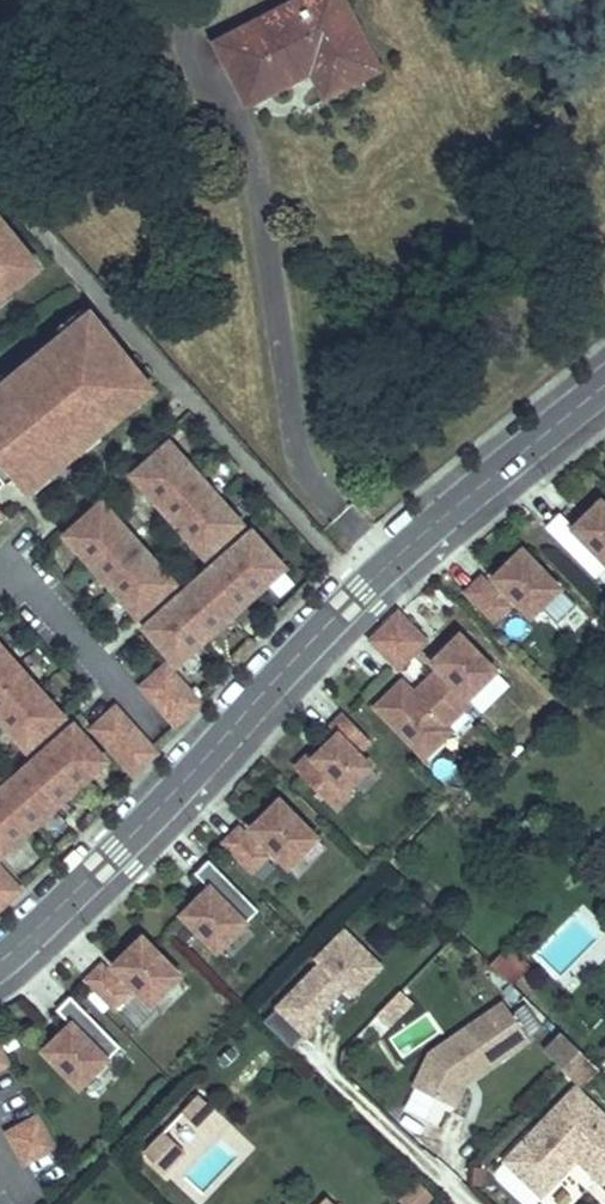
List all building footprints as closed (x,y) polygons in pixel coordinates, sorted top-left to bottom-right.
[(248,104),(313,71),(327,98),(380,70),(344,0),(334,0),(367,63),(332,81),(318,55),(254,88),(227,38),(217,43),(248,104)] [(227,38),(254,88),(318,55),(332,81),(367,63),(334,0),(300,0),(227,38)] [(10,230),(0,217),(0,238),(10,230)] [(9,288),(13,294),(24,285),(0,254),(0,295),(9,288)] [(99,316),(55,352),(58,356),(40,371),(37,366),(0,396),(0,491),(20,474),(29,484),(49,468),(53,473),(85,447),(81,443),(99,428),(103,432),(149,395),(121,360),(130,353),(99,316)] [(201,469),(177,441),(142,472),(166,499),(165,500),(189,528),(191,527),(214,554),(249,524),(225,497),(223,499),(198,471),(201,469)] [(131,529),(107,502),(72,533),(98,562),(100,560),(122,584),(119,586),(144,615),(179,585),(156,558),(158,557),(133,527),(131,529)] [(596,578),(604,569),(604,506),(602,502),(575,529),(560,514),(547,527),(596,578)] [(179,605),(153,628),(183,663),(211,637),(210,635),(261,591),(262,593),(291,568),(261,533),(234,556),(232,554),(177,603),(179,605)] [(507,592),(531,616),(560,589),(523,551),(495,579),(502,587),(507,592)] [(468,592),(495,620),(508,606),(501,598),(496,593),(482,579),(468,592)] [(496,593),(501,598),(507,592),(502,587),(496,593)] [(385,627),(412,654),(426,641),(399,614),(385,627)] [(372,640),(399,667),(412,654),(385,627),(372,640)] [(0,636),(0,709),(9,720),(11,718),(34,745),(69,715),(45,688),(43,690),(19,662),(21,660),(0,636)] [(433,663),(440,670),(469,699),(496,672),(461,636),(433,663)] [(167,665),(142,687),(176,725),(201,703),(167,665)] [(434,676),(462,705),(469,699),(440,670),(434,676)] [(377,708),(425,757),(451,732),(446,727),(465,708),(462,705),(434,676),(415,695),(403,683),(377,708)] [(93,729),(125,764),(148,743),(116,708),(93,729)] [(296,769),(335,809),(351,794),(347,790),(371,767),(358,754),(371,741),(344,714),(330,727),(339,736),(316,758),(312,754),(296,769)] [(28,833),(27,831),(78,785),(79,787),(108,762),(77,727),(51,751),(49,749),(0,793),(0,858),(28,833)] [(125,764),(134,774),(157,753),(148,743),(125,764)] [(269,847),(291,868),(319,841),(282,803),(254,831),(259,837),(269,847)] [(253,843),(240,831),(227,844),(254,872),(268,858),(263,853),(253,843)] [(269,847),(259,837),(253,843),(263,853),(269,847)] [(185,916),(220,952),(260,913),(211,862),(197,875),(211,890),(185,916)] [(21,890),(0,867),(0,909),(21,890)] [(263,1021),(291,1048),(324,1016),(320,1012),(344,988),(352,996),(382,967),(345,930),(315,960),(320,964),(263,1021)] [(116,968),(124,976),(129,981),(153,1006),(182,978),(145,940),(116,968)] [(491,964),(512,985),(528,968),(507,948),(491,964)] [(103,967),(89,981),(116,1008),(130,995),(123,987),(117,982),(103,967)] [(124,976),(117,982),(123,987),(129,981),(124,976)] [(383,1008),(395,1020),(412,1002),(401,990),(383,1008)] [(73,998),(59,1011),(74,1026),(46,1052),(82,1088),(122,1048),(73,998)] [(433,1095),(450,1103),(461,1079),(471,1072),(475,1078),(530,1040),(529,1038),(512,1014),(504,1002),(430,1053),(414,1086),(433,1095)] [(512,1014),(529,1038),(543,1028),(526,1004),(512,1014)] [(376,1015),(388,1027),(395,1020),(383,1008),(376,1015)] [(425,1015),(393,1039),(405,1054),(436,1030),(425,1015)] [(545,1049),(564,1067),(580,1050),(561,1032),(545,1049)] [(564,1067),(584,1087),(600,1070),(580,1050),(564,1067)] [(450,1103),(455,1106),(466,1084),(475,1078),(471,1072),(461,1079),(450,1103)] [(603,1183),(604,1180),(604,1117),(576,1089),(506,1162),(541,1196),(568,1168),(564,1164),(573,1154),(577,1159),(603,1183)] [(163,1128),(180,1146),(215,1112),(197,1094),(163,1128)] [(423,1118),(439,1125),(450,1103),(433,1095),(423,1118)] [(53,1148),(37,1118),(8,1133),(24,1163),(53,1148)] [(141,1153),(164,1176),(185,1155),(163,1132),(141,1153)] [(564,1164),(568,1168),(577,1159),(573,1154),(564,1164)] [(506,1162),(497,1172),(497,1179),(523,1203),(534,1203),(541,1196),(506,1162)] [(401,1203),(428,1203),(436,1196),(419,1180),(398,1201),(401,1203)]
